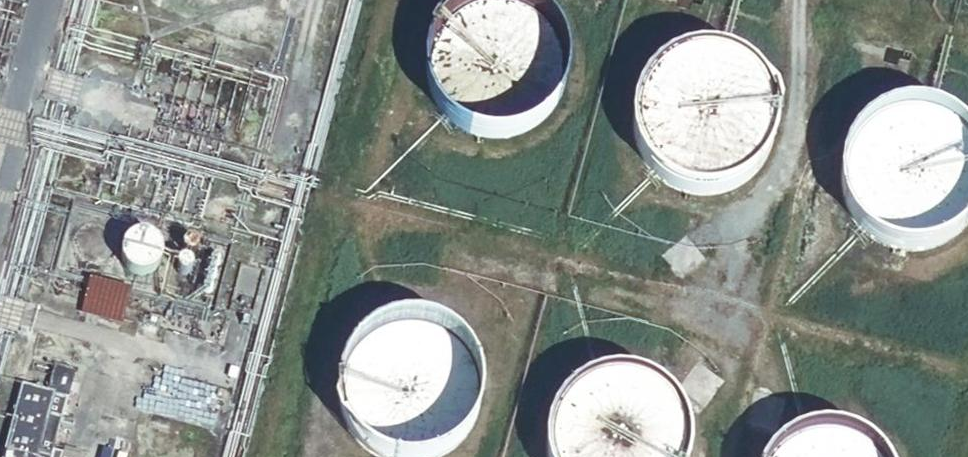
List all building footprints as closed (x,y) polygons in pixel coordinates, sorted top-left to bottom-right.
[(567,68),(566,58),(565,50),(562,41),(558,33),(553,25),(547,18),(541,12),(534,7),(526,2),(520,0),(470,0),(465,2),(456,6),(449,12),(442,18),(437,25),(432,32),(428,41),(425,49),(423,58),(423,67),(423,76),(425,85),(428,94),(431,102),(436,109),(442,116),(449,123),(456,128),(464,132),(472,136),(481,138),(490,139),(499,139),(508,138),(517,136),(525,133),(533,128),(540,123),(547,117),(553,110),(558,102),(562,94),(564,86),(566,77),(567,68)] [(772,131),(772,122),(772,113),(770,104),(767,96),(763,88),(759,80),(753,73),(747,67),(739,61),(731,57),(723,54),(714,51),(705,50),(696,50),(687,51),(678,53),(670,57),(662,61),(655,66),(648,72),(642,79),(637,87),(633,95),(630,104),(629,112),(628,122),(629,131),(630,140),(633,148),(637,156),(642,164),(647,171),(654,177),(661,183),(670,187),(678,190),(686,193),(695,194),(704,194),(713,193),(722,190),(730,187),(738,183),(746,178),(752,172),(758,165),(763,157),(767,149),(770,140),(772,131)] [(967,135),(962,127),(955,121),(948,116),(940,112),(931,108),(923,106),(914,105),(905,105),(896,106),(887,108),(879,111),(871,116),(863,121),(857,127),(851,134),(846,142),(842,150),(839,158),(838,167),(837,176),(838,185),(839,194),(842,203),(846,211),(851,219),(856,225),(863,232),(870,237),(878,242),(886,245),(895,247),(904,248),(913,248),(922,247),(931,245),(940,242),(947,238),(955,232),(962,226),(967,219),(967,218),(967,135)] [(110,239),(109,234),(107,230),(104,226),(100,223),(96,221),(91,221),(86,221),(82,223),(78,226),(75,229),(73,234),(72,239),(72,244),(73,248),(76,252),(80,256),(84,258),(88,259),(93,259),(98,258),(102,256),(106,253),(108,248),(110,243),(110,239)] [(160,252),(159,247),(157,242),(153,238),(149,235),(145,234),(140,233),(135,234),(131,235),(127,238),(123,242),(121,247),(120,252),(121,257),(122,261),(125,265),(128,269),(133,271),(137,272),(142,272),(147,271),(152,269),(155,266),(158,261),(159,256),(160,252)] [(199,251),(198,248),(197,246),(195,244),(192,243),(189,243),(186,244),(184,246),(183,249),(183,252),(184,255),(185,257),(188,259),(191,259),(194,258),(196,257),(198,254),(199,251)] [(193,269),(193,266),(191,264),(189,262),(186,261),(183,261),(181,262),(179,264),(178,267),(177,270),(178,273),(180,275),(183,276),(186,277),(188,276),(191,274),(193,272),(193,269)] [(214,274),(214,272),(213,269),(210,269),(207,270),(206,273),(207,276),(209,277),(212,277),(214,274)] [(210,288),(211,286),(210,283),(208,282),(205,282),(203,283),(203,286),(203,288),(206,290),(208,290),(210,288)] [(477,389),(477,380),(475,371),(473,362),(469,354),(464,346),(458,339),(452,333),(444,328),(436,323),(428,320),(419,318),(410,316),(401,316),(392,318),(383,320),(375,323),(367,327),(360,333),(353,339),(347,346),(342,353),(339,362),(336,370),(334,379),(333,388),(334,397),(336,406),(338,414),(342,423),(347,430),(353,437),(359,444),(367,449),(374,453),(383,456),(384,456),(427,456),(436,453),(444,449),(451,444),(458,438),(463,431),(468,423),(472,415),(475,406),(477,398),(477,389)] [(20,382),(0,456),(54,456),(50,456),(58,423),(44,419),(46,411),(63,416),(75,371),(52,365),(46,389),(20,382)] [(686,444),(686,435),(684,427),(681,418),(678,410),(673,402),(667,395),(661,389),(653,384),(645,379),(637,376),(628,373),(619,372),(610,372),(601,373),(593,375),(584,379),(576,383),(569,389),(562,394),(556,402),(551,409),(547,417),(545,426),(543,435),(542,444),(543,453),(544,456),(685,456),(686,453),(686,444)] [(876,451),(869,445),(862,439),(854,435),(846,431),(837,429),(828,428),(819,428),(810,429),(801,431),(793,434),(785,439),(777,444),(771,450),(765,456),(881,456),(876,451)]
